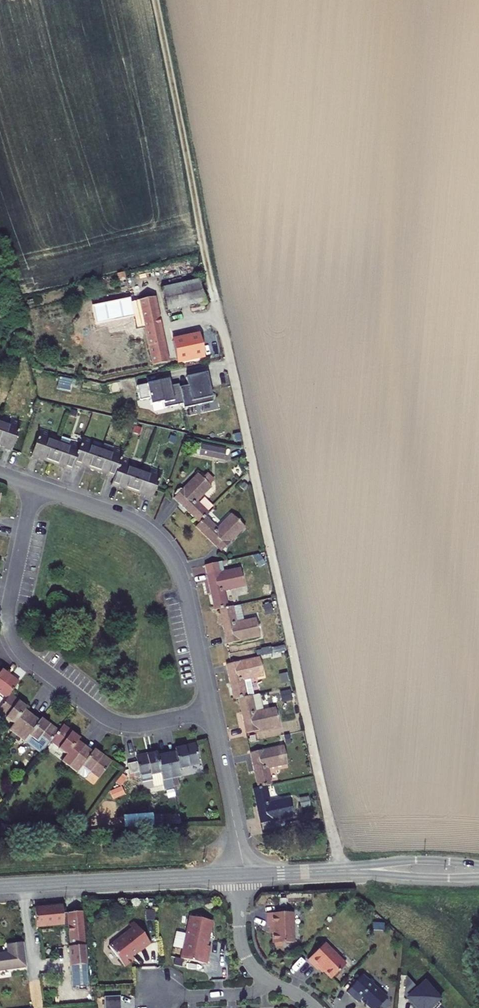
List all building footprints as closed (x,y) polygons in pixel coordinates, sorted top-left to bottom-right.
[(199,307),(194,284),(157,293),(162,315),(199,307)] [(149,302),(111,309),(119,345),(143,341),(148,370),(196,360),(192,341),(158,348),(149,302)] [(189,407),(213,402),(207,373),(192,376),(193,384),(184,386),(188,402),(189,407)] [(188,402),(184,386),(184,383),(176,384),(174,378),(142,384),(145,398),(154,396),(156,403),(168,401),(169,406),(188,402)] [(6,451),(16,423),(7,420),(5,425),(0,424),(0,449),(6,451)] [(36,432),(26,459),(33,462),(34,459),(47,463),(54,442),(45,439),(45,435),(36,432)] [(75,445),(68,466),(75,468),(77,466),(89,470),(96,451),(87,448),(88,441),(78,438),(75,445)] [(54,442),(47,463),(58,467),(58,471),(65,473),(68,466),(75,445),(66,442),(64,446),(54,442)] [(96,451),(89,470),(100,474),(100,477),(108,480),(115,460),(118,452),(108,448),(106,454),(96,451)] [(115,460),(108,480),(105,488),(113,490),(114,488),(125,492),(133,471),(124,468),(124,463),(115,460)] [(133,471),(125,492),(137,496),(137,499),(145,501),(154,474),(145,471),(143,474),(133,471)] [(204,491),(192,478),(168,501),(192,527),(203,516),(207,512),(195,500),(204,491)] [(203,516),(192,527),(190,529),(215,555),(239,531),(226,518),(215,528),(203,516)] [(235,573),(202,580),(209,615),(215,614),(228,612),(224,593),(238,590),(235,573)] [(228,612),(215,614),(222,647),(254,641),(250,622),(243,624),(240,609),(228,612)] [(254,661),(222,667),(229,704),(234,703),(255,699),(251,679),(257,677),(254,661)] [(2,696),(4,693),(13,682),(0,672),(0,694),(2,696)] [(0,698),(0,712),(2,714),(1,716),(8,722),(4,728),(12,734),(27,715),(18,709),(20,705),(4,693),(2,696),(0,698)] [(255,699),(234,703),(241,737),(273,730),(270,711),(262,712),(260,698),(255,699)] [(27,715),(12,734),(18,739),(23,734),(31,740),(33,737),(42,744),(46,738),(53,730),(37,717),(34,720),(27,715)] [(53,730),(46,738),(56,746),(54,749),(61,754),(57,760),(64,766),(79,746),(72,741),(74,738),(57,724),(53,730)] [(174,750),(165,753),(170,777),(179,775),(179,768),(189,766),(189,762),(197,761),(194,743),(174,747),(174,750)] [(79,746),(64,766),(72,772),(76,766),(84,773),(86,770),(95,776),(106,763),(89,750),(86,752),(79,746)] [(277,748),(246,755),(253,792),(268,788),(272,788),(268,768),(280,765),(277,748)] [(170,777),(165,753),(156,754),(155,752),(134,755),(135,759),(126,760),(129,770),(137,770),(139,780),(150,778),(149,773),(160,772),(161,778),(170,777)] [(253,792),(249,793),(256,827),(288,820),(284,802),(271,804),(268,788),(253,792)] [(29,917),(32,936),(59,934),(57,914),(29,917)] [(286,920),(260,921),(261,935),(266,935),(267,951),(287,950),(286,920)] [(66,954),(64,955),(66,974),(82,972),(76,921),(63,922),(66,954)] [(184,925),(175,967),(201,972),(204,955),(201,955),(207,929),(184,925)] [(134,961),(145,952),(128,931),(124,934),(126,937),(117,944),(117,945),(104,956),(120,975),(129,968),(126,965),(133,960),(134,961)] [(21,973),(18,949),(4,951),(5,961),(0,961),(0,976),(21,973)] [(317,949),(302,966),(311,976),(314,973),(326,984),(339,970),(317,949)] [(340,999),(351,1007),(352,1007),(354,1006),(356,1007),(377,1007),(381,1003),(367,991),(366,988),(364,986),(361,986),(355,981),(340,999)] [(403,1005),(407,1007),(433,1007),(432,1007),(435,1005),(420,989),(403,1005)]
